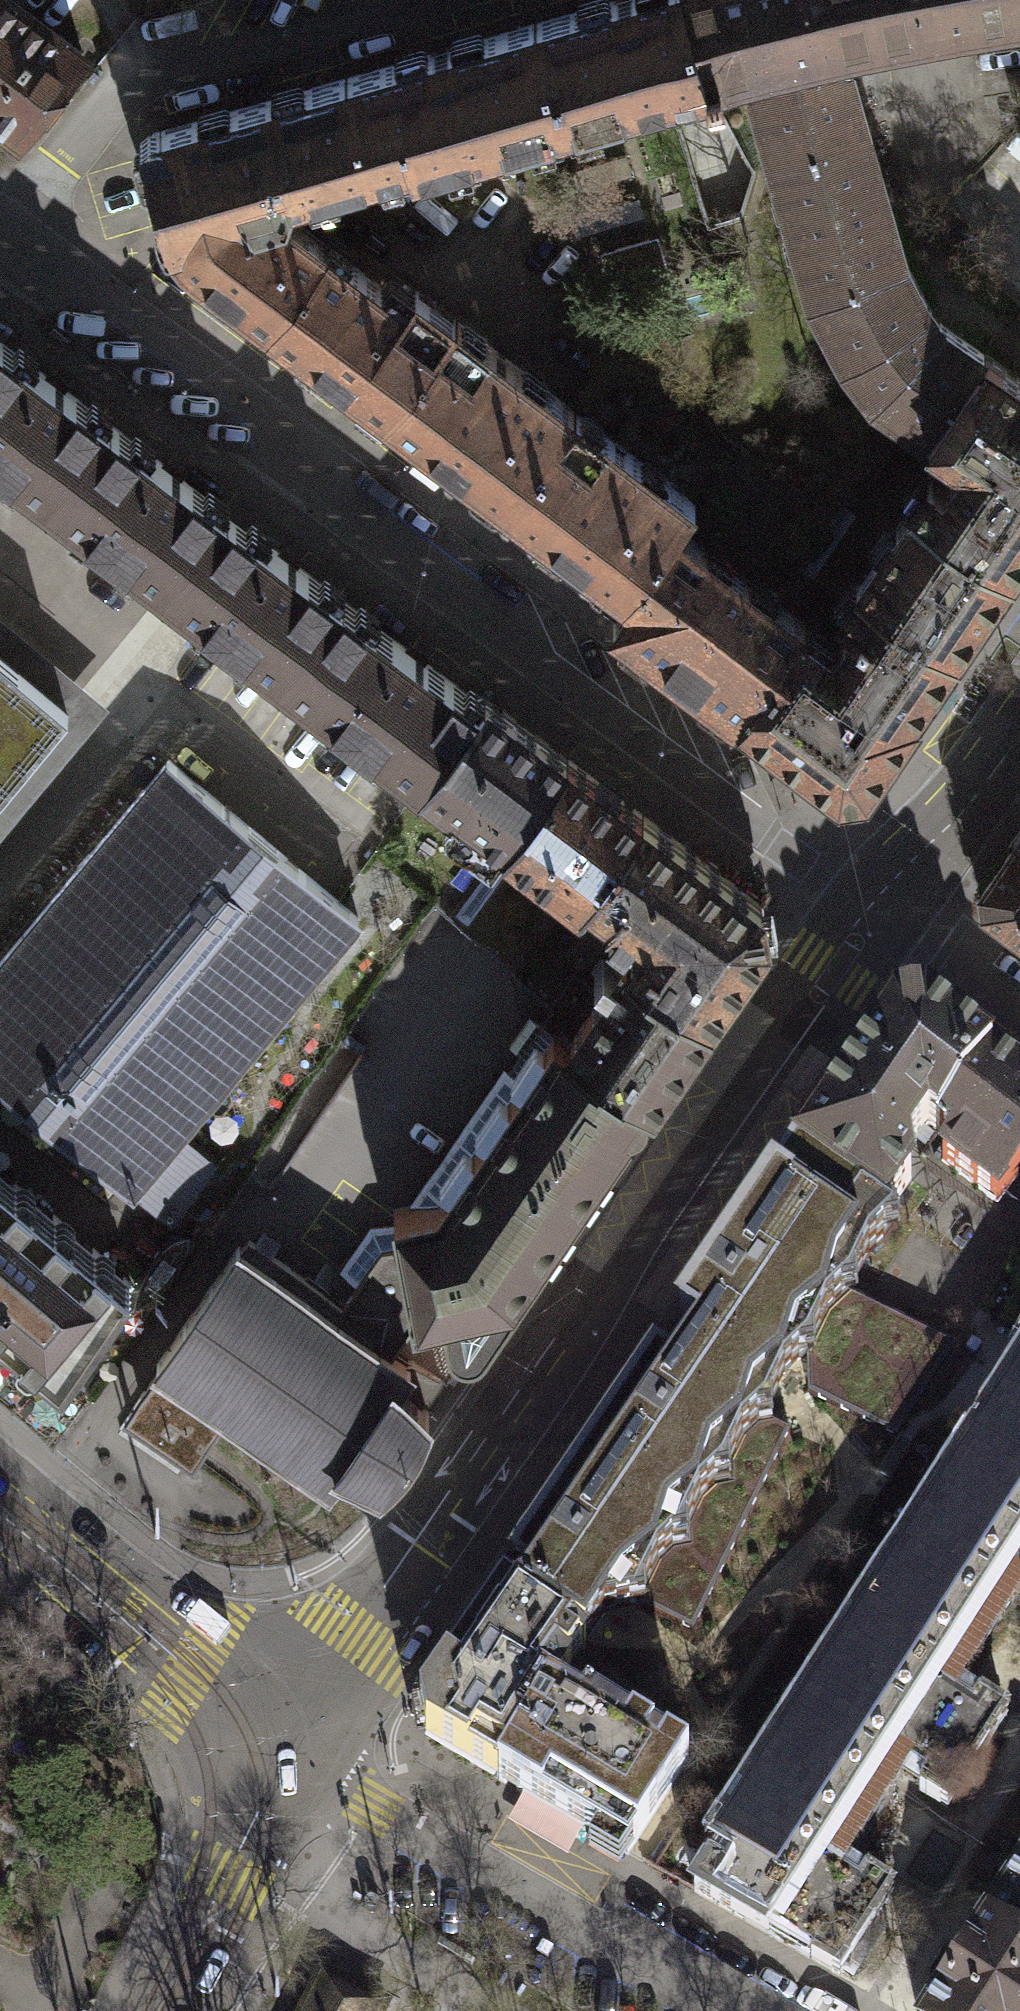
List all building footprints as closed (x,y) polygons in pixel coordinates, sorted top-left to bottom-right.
[(80,50),(12,0),(0,0),(0,125),(16,136),(80,50)] [(530,22),(561,129),(706,87),(681,0),(605,0),(530,22)] [(882,34),(874,0),(681,0),(706,87),(721,85),(724,72),(759,62),(765,82),(750,88),(770,161),(866,128),(849,68),(834,65),(831,45),(852,42),(882,34)] [(882,34),(908,31),(987,16),(1019,10),(1019,0),(874,0),(882,34)] [(513,27),(343,77),(372,175),(408,165),(410,173),(561,129),(530,22),(513,27)] [(189,266),(268,320),(327,243),(288,215),(293,196),(372,175),(343,77),(143,132),(171,248),(189,266)] [(896,235),(866,128),(770,161),(804,300),(907,262),(896,235)] [(646,238),(601,249),(607,272),(629,288),(660,279),(646,238)] [(364,394),(386,412),(456,321),(431,301),(416,289),(408,299),(384,280),(380,285),(327,243),(268,320),(343,377),(364,394)] [(940,323),(907,262),(804,300),(869,398),(930,435),(984,357),(970,346),(940,323)] [(442,454),(503,500),(573,409),(456,321),(386,412),(442,454)] [(0,342),(0,465),(46,500),(105,422),(21,358),(0,342)] [(984,357),(930,435),(965,459),(945,488),(931,478),(914,502),(1013,571),(1019,561),(1019,381),(984,357)] [(692,499),(573,409),(503,500),(563,545),(622,588),(673,522),(692,499)] [(153,459),(105,422),(46,500),(160,586),(219,509),(153,459)] [(966,638),(1013,571),(914,502),(859,582),(958,650),(966,638)] [(241,525),(219,509),(160,586),(182,602),(279,676),(338,598),(279,554),(241,525)] [(673,522),(622,588),(631,595),(614,618),(685,672),(738,712),(806,623),(673,522)] [(891,744),(958,650),(859,582),(838,608),(854,620),(834,646),(806,623),(738,712),(840,793),(863,783),(891,744)] [(385,634),(338,598),(279,676),(417,780),(418,781),(477,703),(385,634)] [(0,611),(0,652),(67,707),(0,787),(0,835),(111,703),(0,611)] [(67,707),(0,652),(0,787),(67,707)] [(418,781),(504,842),(567,756),(529,728),(482,694),(477,703),(418,781)] [(594,775),(567,756),(504,842),(582,899),(590,888),(645,812),(594,775)] [(0,961),(0,1080),(131,1189),(133,1186),(174,1137),(358,916),(168,759),(0,961)] [(653,822),(645,812),(590,888),(619,910),(607,926),(618,935),(635,921),(647,934),(618,966),(604,955),(593,972),(604,980),(609,989),(569,1043),(652,1100),(682,1050),(760,938),(757,895),(653,822)] [(977,876),(978,904),(1019,936),(1019,815),(977,876)] [(938,1131),(991,1058),(924,1007),(894,1013),(797,1153),(885,1215),(910,1179),(907,1152),(928,1123),(938,1131)] [(341,1270),(357,1280),(414,1318),(444,1313),(448,1336),(451,1343),(456,1347),(462,1350),(469,1351),(475,1351),(480,1348),(484,1344),(631,1130),(631,1121),(637,1119),(642,1115),(645,1109),(646,1102),(647,1100),(650,1102),(652,1100),(569,1043),(539,1022),(529,1016),(509,1046),(521,1054),(509,1071),(504,1067),(410,1205),(394,1208),(395,1221),(371,1225),(341,1270)] [(938,1131),(955,1143),(942,1160),(998,1202),(1019,1172),(1019,1080),(991,1058),(938,1131)] [(207,1165),(174,1137),(133,1186),(171,1218),(207,1165)] [(885,1215),(797,1153),(502,1587),(586,1643),(603,1616),(647,1607),(692,1630),(790,1430),(771,1421),(770,1404),(784,1376),(799,1362),(807,1361),(808,1393),(896,1436),(955,1345),(856,1297),(855,1280),(869,1251),(884,1238),(898,1234),(897,1224),(885,1215)] [(63,1378),(131,1279),(0,1169),(0,1326),(63,1378)] [(157,1364),(161,1367),(193,1389),(224,1411),(328,1482),(341,1464),(380,1483),(397,1467),(412,1448),(421,1430),(428,1411),(422,1405),(441,1378),(411,1359),(410,1360),(393,1348),(381,1340),(336,1309),(256,1253),(239,1241),(162,1357),(157,1364)] [(405,1331),(414,1318),(357,1280),(348,1291),(336,1309),(381,1340),(393,1348),(405,1331)] [(202,1443),(224,1411),(193,1389),(161,1367),(130,1411),(162,1433),(193,1455),(202,1443)] [(926,1530),(999,1577),(1019,1590),(1019,1385),(926,1530)] [(926,1530),(813,1707),(885,1752),(927,1779),(920,1791),(948,1809),(1008,1715),(980,1697),(973,1709),(932,1683),(999,1577),(926,1530)] [(499,1779),(550,1691),(552,1692),(586,1643),(502,1587),(473,1629),(420,1706),(426,1737),(499,1779)] [(550,1691),(499,1779),(550,1810),(627,1855),(688,1761),(587,1700),(581,1710),(552,1692),(550,1691)] [(817,1860),(885,1752),(813,1707),(696,1891),(768,1936),(772,1929),(814,1956),(811,1961),(839,1978),(893,1892),(866,1874),(859,1886),(817,1860)] [(931,2010),(1019,2010),(1019,1869),(931,2010)]
